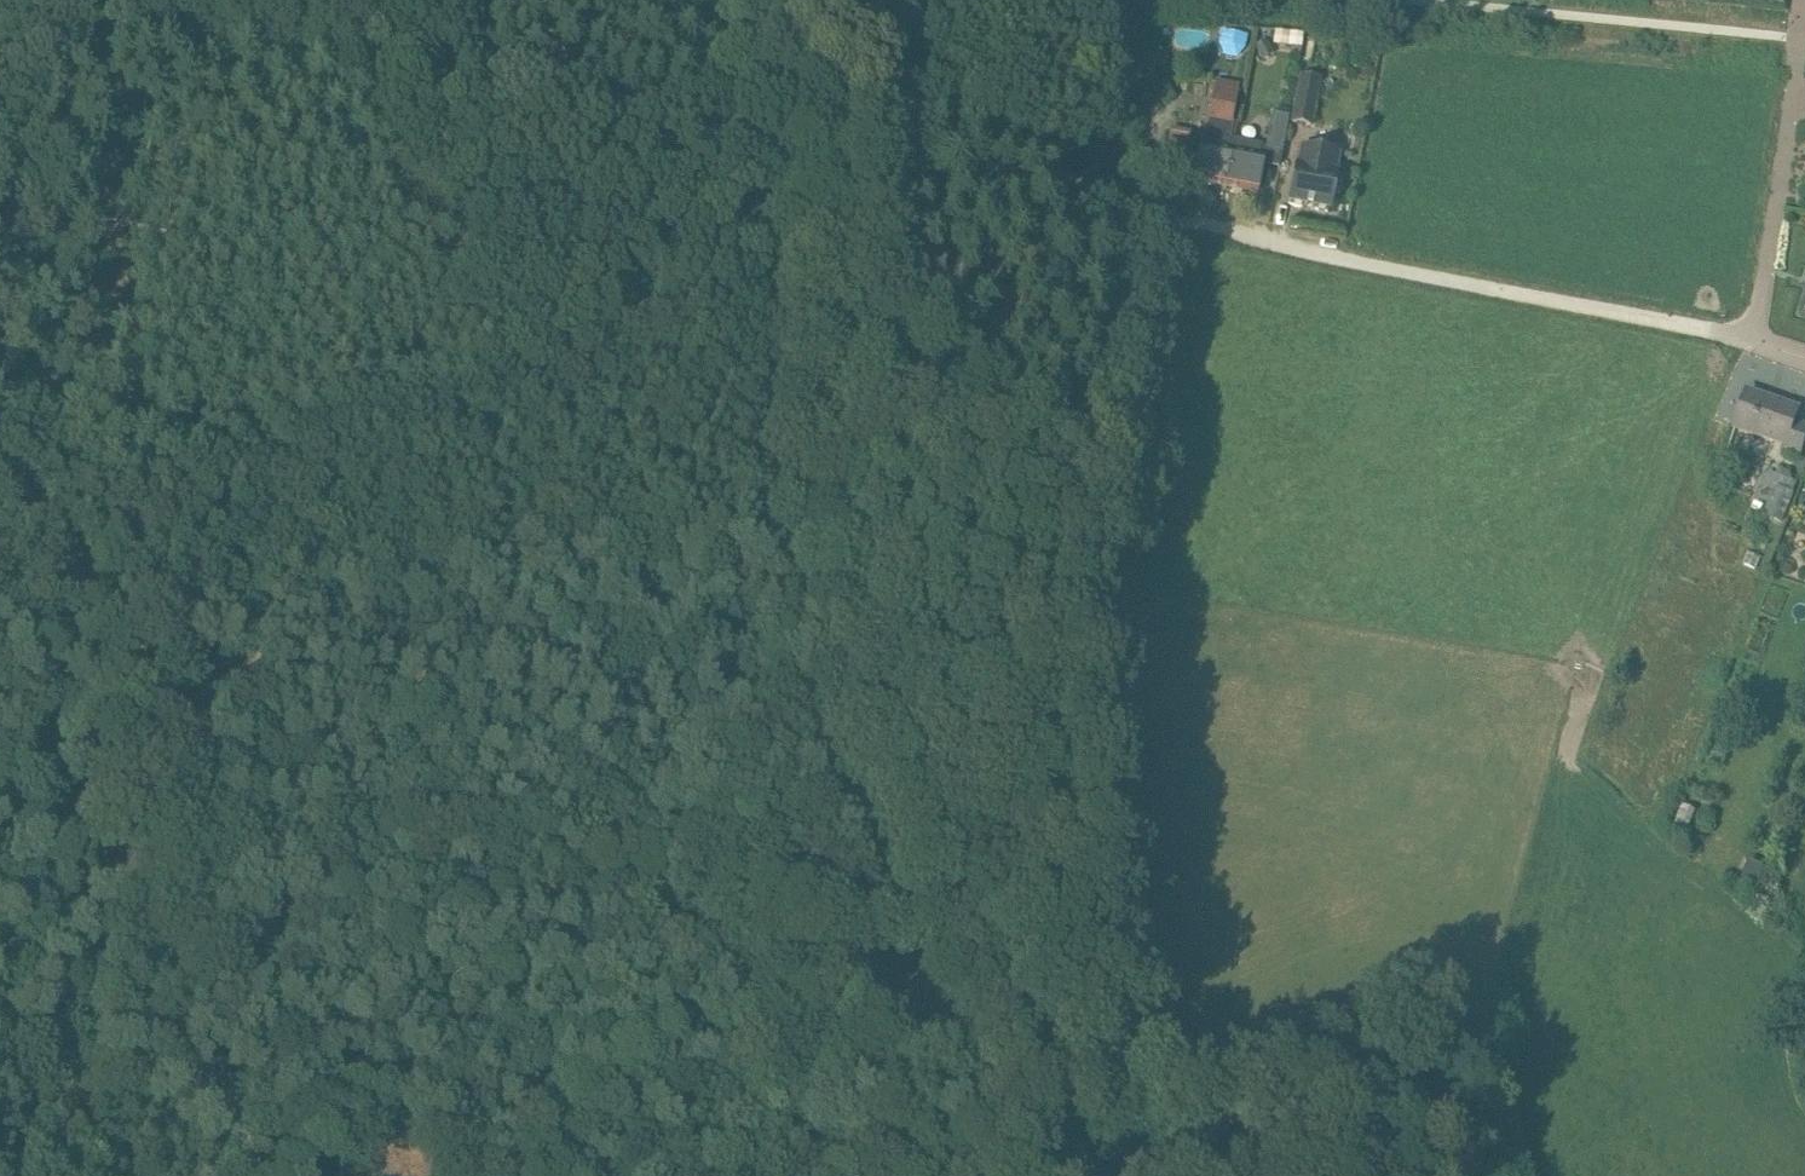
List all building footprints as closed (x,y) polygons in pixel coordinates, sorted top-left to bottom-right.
[(1219,32),(1217,44),(1222,58),(1235,60),(1244,50),(1246,38),(1219,32)] [(1265,39),(1252,45),(1261,60),(1274,53),(1265,39)] [(1299,75),(1289,122),(1311,126),(1319,79),(1299,75)] [(1225,190),(1234,141),(1229,140),(1239,85),(1214,81),(1201,150),(1199,149),(1193,184),(1225,190)] [(1165,85),(1158,91),(1165,98),(1172,92),(1165,85)] [(1286,136),(1289,122),(1289,117),(1273,114),(1266,147),(1263,146),(1263,147),(1234,141),(1225,190),(1257,196),(1263,165),(1280,168),(1286,136)] [(1335,173),(1338,153),(1301,146),(1289,202),(1332,211),(1340,174),(1335,173)] [(1793,423),(1798,410),(1749,392),(1736,428),(1783,445),(1780,451),(1798,458),(1804,439),(1804,428),(1793,423)] [(1783,523),(1795,493),(1777,486),(1766,517),(1783,523)] [(1698,809),(1685,804),(1676,827),(1690,832),(1698,809)] [(1749,863),(1740,885),(1753,890),(1762,868),(1749,863)]
